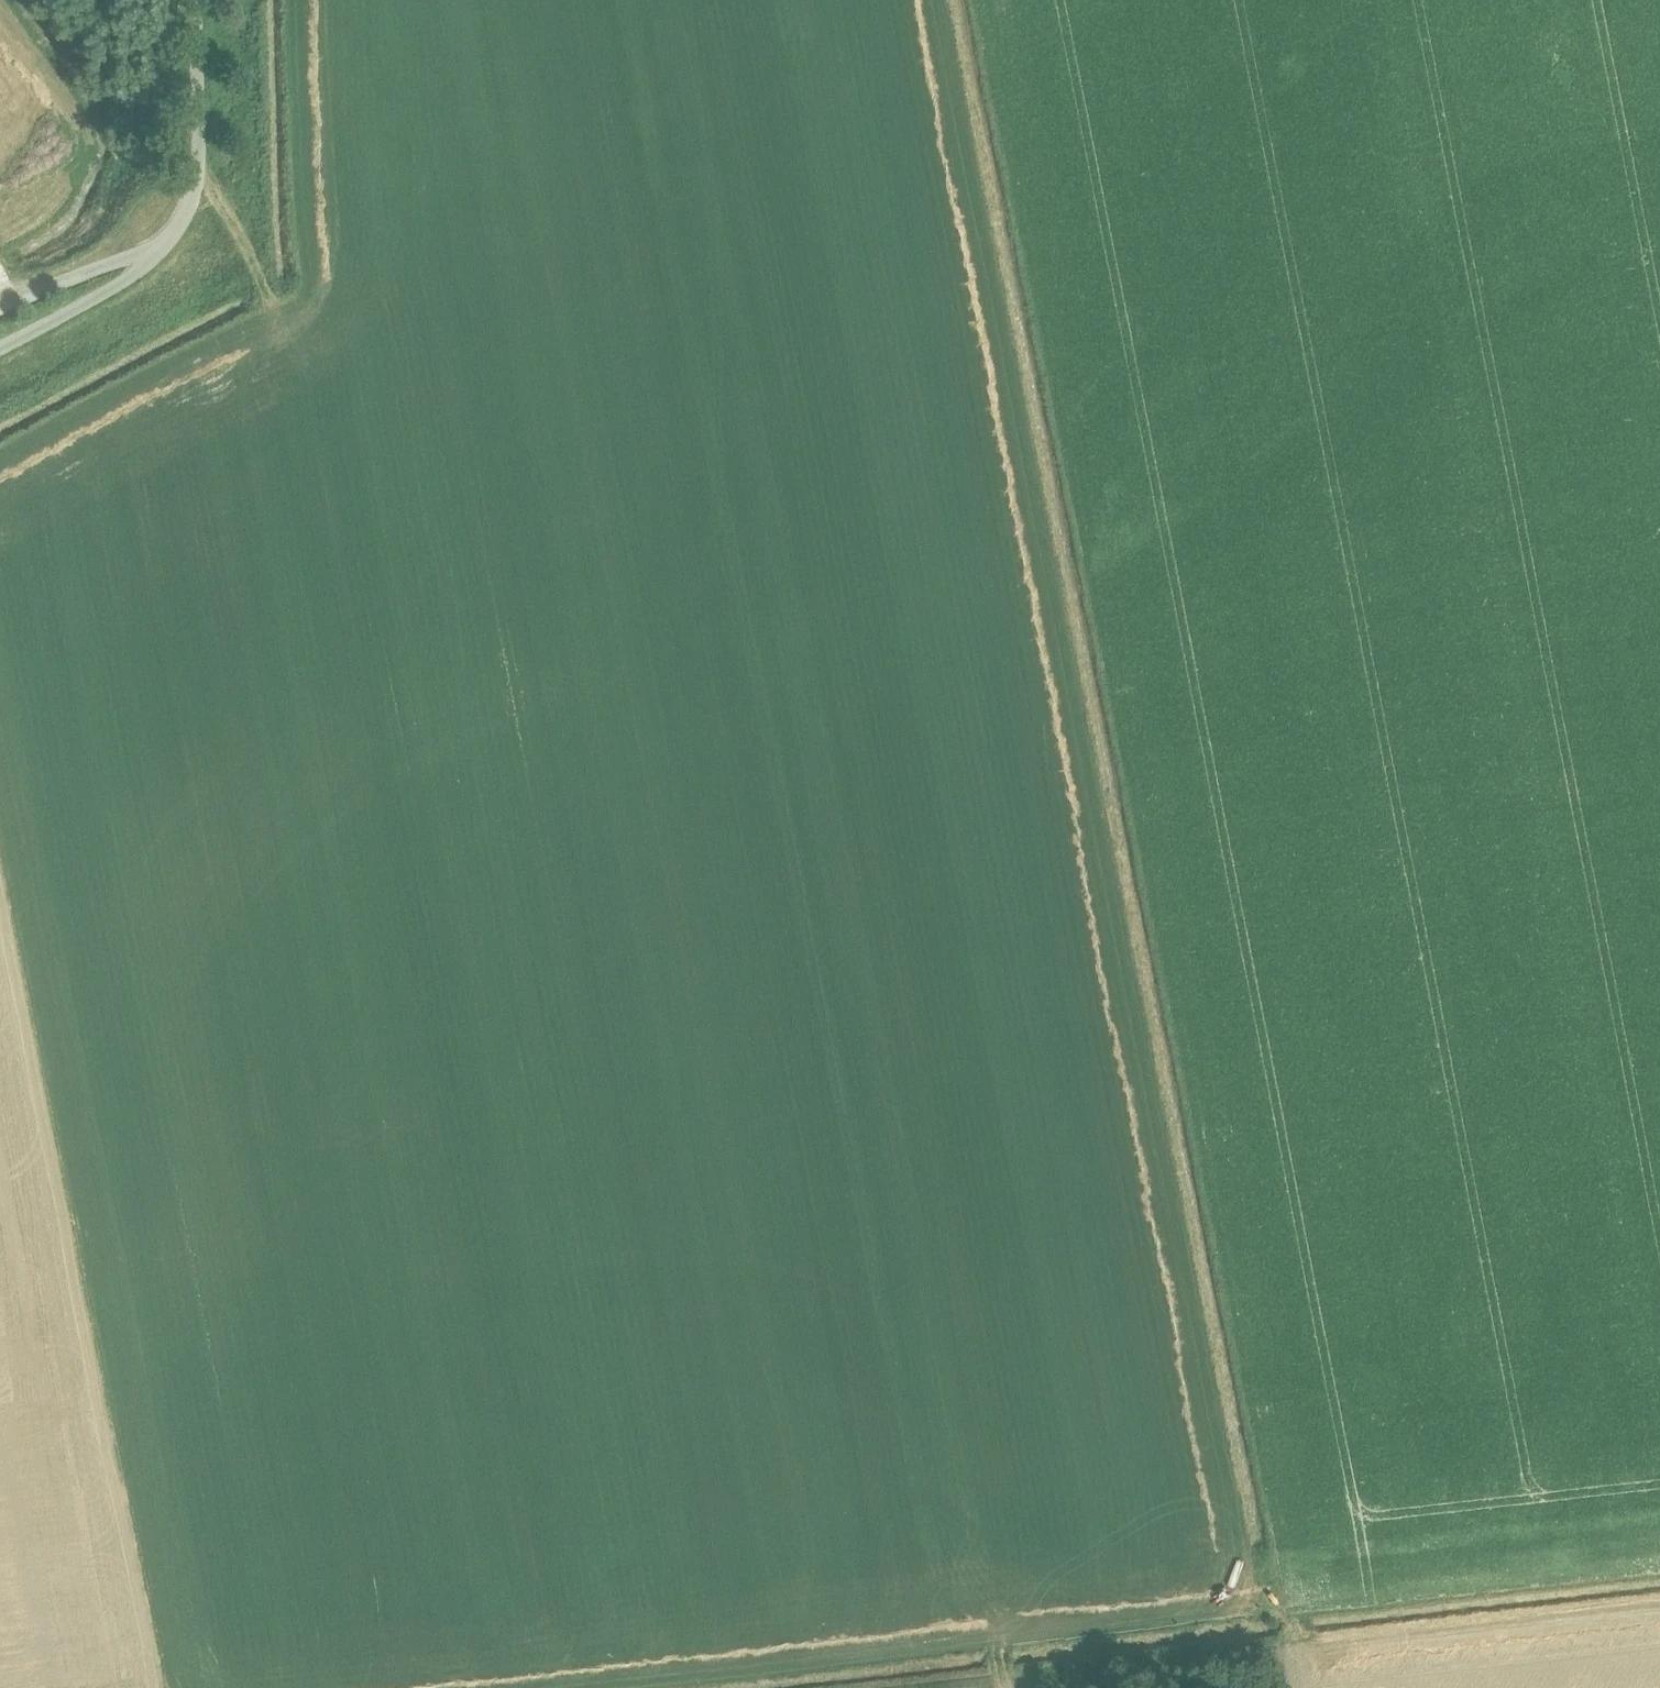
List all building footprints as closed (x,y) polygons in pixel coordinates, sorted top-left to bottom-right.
[(9,166),(2,137),(0,137),(0,169),(9,166)]
